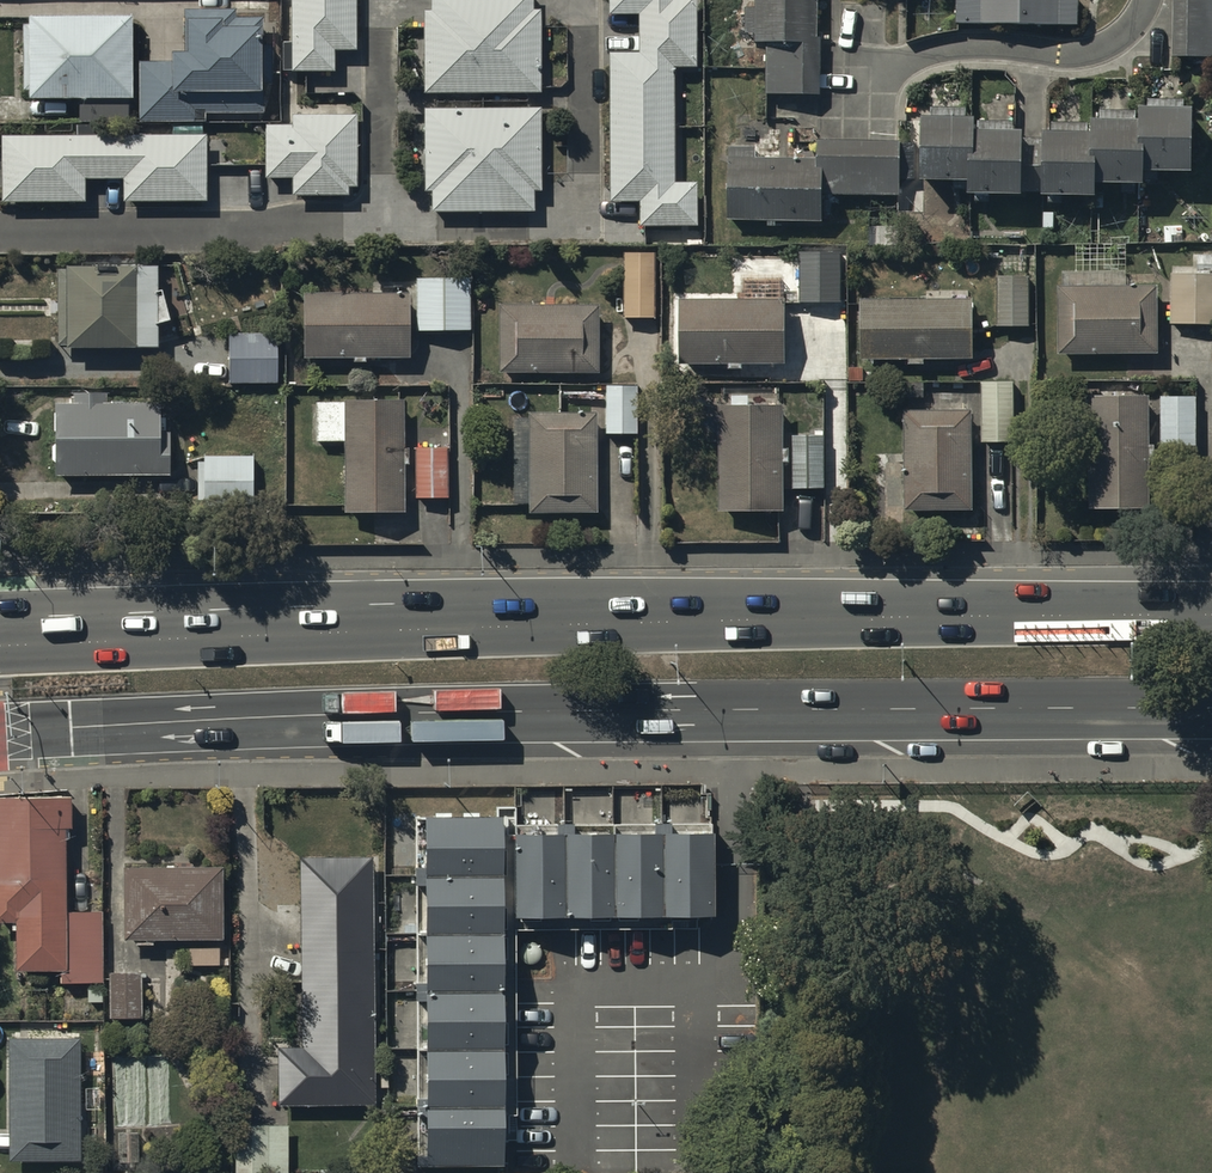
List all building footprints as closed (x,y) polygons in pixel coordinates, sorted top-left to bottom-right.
[(358,0),(291,0),(290,48),(284,48),(284,78),(336,78),(337,55),(357,55),(358,0)] [(429,8),(423,9),(424,92),(538,90),(537,8),(533,8),(533,0),(429,0),(429,8)] [(607,21),(638,21),(638,59),(608,58),(608,208),(639,208),(639,233),(695,233),(695,188),(671,188),(671,74),(694,74),(694,1),(674,1),(674,0),(607,0),(607,21)] [(755,13),(746,13),(746,39),(757,39),(757,49),(766,49),(765,100),(820,101),(821,44),(816,44),(817,0),(755,0),(755,13)] [(977,4),(956,4),(956,28),(1078,30),(1078,3),(1057,3),(1057,0),(977,0),(977,4)] [(1171,61),(1211,62),(1211,0),(1172,0),(1171,61)] [(174,66),(140,66),(141,126),(207,125),(207,118),(263,117),(263,86),(273,86),(273,52),(263,52),(262,23),(237,23),(236,13),(186,14),(187,59),(174,60),(174,66)] [(134,20),(30,21),(31,103),(134,103),(134,20)] [(930,127),(921,127),(922,191),(967,190),(967,204),(1020,204),(1020,196),(1043,196),(1043,206),(1094,206),(1094,194),(1143,193),(1143,183),(1192,182),(1192,118),(1183,118),(1183,100),(1147,100),(1148,115),(1116,115),(1116,93),(1100,93),(1101,127),(1052,128),(1052,142),(1014,142),(1013,125),(967,125),(967,113),(930,113),(930,127)] [(540,108),(424,109),(425,191),(432,191),(433,211),(534,210),(534,189),(541,188),(540,108)] [(357,121),(294,121),(294,129),(266,129),(266,183),(293,183),(293,201),(349,201),(349,192),(358,192),(357,121)] [(105,137),(105,182),(125,182),(125,205),(208,204),(207,136),(105,137)] [(86,182),(105,182),(105,137),(2,139),(3,206),(86,205),(86,182)] [(729,152),(729,227),(822,227),(822,201),(899,201),(899,145),(817,145),(817,164),(755,164),(755,152),(729,152)] [(653,322),(653,256),(622,256),(622,323),(653,322)] [(841,256),(799,256),(799,307),(841,307),(841,256)] [(158,299),(158,272),(58,273),(59,352),(69,352),(69,356),(159,355),(158,332),(171,328),(163,298),(158,299)] [(1062,277),(1062,292),(1056,293),(1057,361),(1158,360),(1157,292),(1121,292),(1120,276),(1062,277)] [(997,277),(997,331),(1030,331),(1030,277),(997,277)] [(469,282),(415,282),(415,337),(469,337),(469,282)] [(306,363),(354,363),(354,368),(367,368),(367,363),(409,363),(409,299),(306,299),(306,363)] [(679,370),(729,370),(729,374),(743,374),(743,369),(786,369),(785,304),(678,305),(679,370)] [(861,364),(908,364),(908,370),(924,370),(924,364),(972,364),(973,305),(861,304),(861,364)] [(597,310),(498,311),(499,379),(597,378),(597,310)] [(278,388),(278,338),(222,338),(222,385),(230,385),(230,388),(278,388)] [(1013,383),(980,384),(982,447),(1015,446),(1013,383)] [(636,439),(636,397),(604,397),(604,439),(636,439)] [(57,482),(172,482),(172,438),(162,438),(162,409),(108,409),(108,399),(75,399),(75,408),(57,408),(57,482)] [(1194,400),(1159,401),(1161,452),(1196,451),(1194,400)] [(1087,401),(1087,412),(1074,412),(1075,458),(1087,458),(1088,514),(1148,513),(1147,401),(1087,401)] [(410,451),(403,451),(403,407),(316,406),(316,446),(346,446),(346,517),(403,517),(403,496),(410,496),(410,451)] [(783,410),(719,411),(719,518),(783,517),(783,410)] [(973,415),(905,415),(904,516),(972,517),(973,415)] [(596,519),(595,417),(512,418),(513,507),(528,507),(528,519),(596,519)] [(824,439),(792,439),(792,493),(825,493),(824,439)] [(447,502),(447,452),(415,452),(415,502),(447,502)] [(201,504),(205,504),(205,511),(255,511),(255,457),(205,457),(205,464),(201,464),(201,504)] [(0,804),(0,928),(18,928),(18,977),(63,977),(63,988),(104,988),(104,918),(68,918),(67,834),(72,834),(72,803),(0,804)] [(499,827),(414,827),(417,1172),(502,1172),(499,827)] [(710,832),(513,833),(514,928),(710,927),(710,832)] [(302,955),(373,954),(372,866),(301,867),(302,955)] [(224,873),(125,874),(126,947),(225,946),(224,873)] [(373,954),(302,955),(304,1052),(279,1052),(279,1110),(374,1109),(373,954)] [(142,977),(110,977),(111,1023),(143,1022),(142,977)] [(82,1043),(10,1043),(10,1165),(83,1165),(82,1043)] [(289,1129),(236,1129),(236,1172),(289,1172),(289,1129)]
